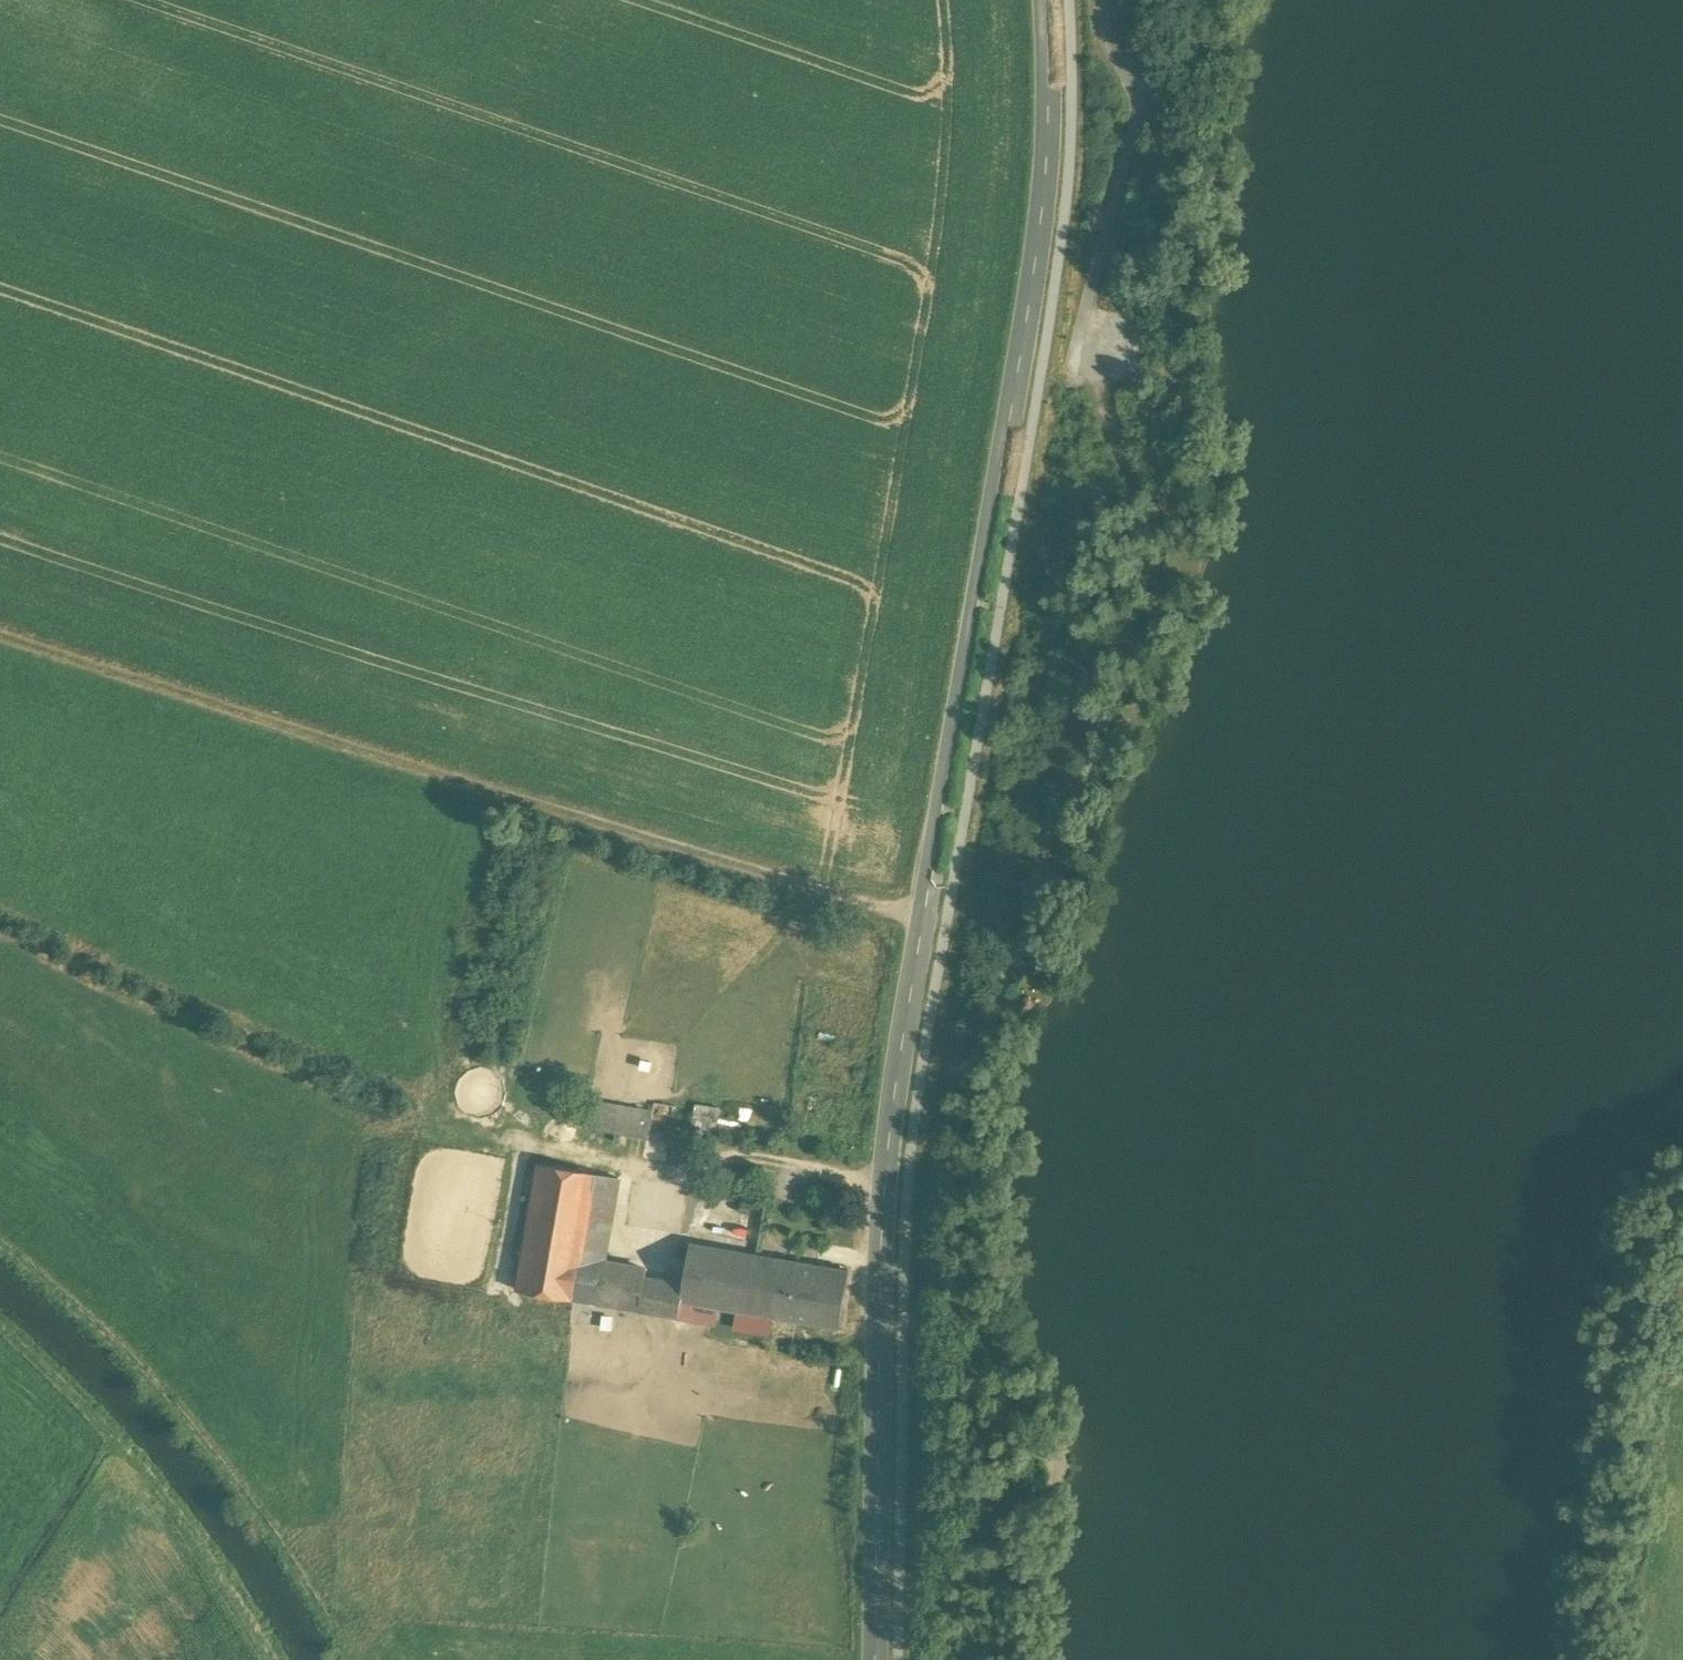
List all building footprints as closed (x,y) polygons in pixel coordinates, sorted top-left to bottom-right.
[(606,1101),(588,1098),(583,1124),(601,1127),(606,1101)] [(654,1110),(606,1101),(601,1127),(649,1136),(654,1110)] [(719,1109),(697,1105),(693,1127),(716,1131),(719,1109)] [(596,1172),(539,1163),(517,1288),(574,1298),(596,1172)] [(647,1268),(605,1261),(619,1177),(596,1172),(574,1298),(640,1309),(646,1275),(647,1268)] [(684,1281),(682,1299),(770,1315),(780,1257),(691,1241),(684,1281)] [(849,1269),(780,1257),(770,1315),(839,1327),(849,1269)] [(682,1299),(684,1281),(646,1275),(640,1309),(679,1316),(682,1299)] [(762,1348),(705,1341),(701,1368),(758,1375),(762,1348)]
